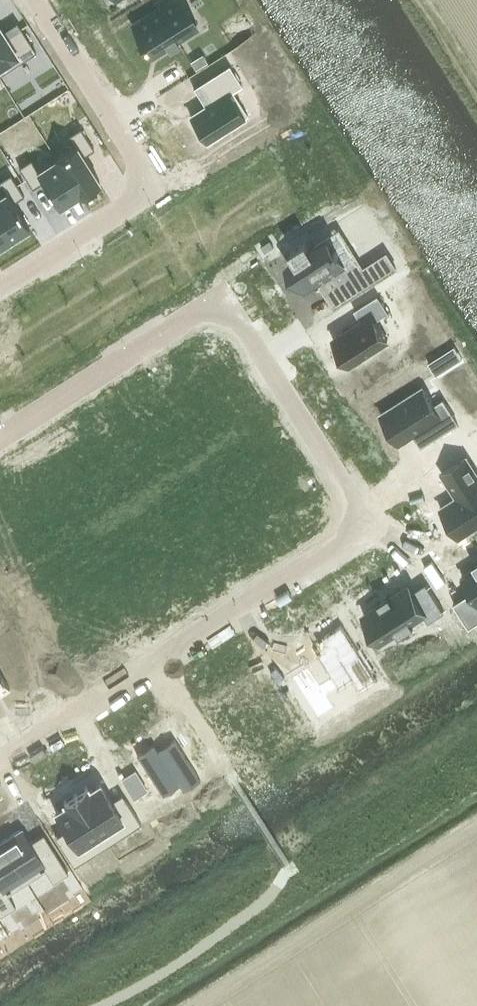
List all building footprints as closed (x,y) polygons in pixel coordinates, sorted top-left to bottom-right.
[(197,27),(179,0),(168,0),(132,23),(152,55),(197,27)] [(32,52),(35,50),(20,26),(17,28),(5,36),(0,28),(0,72),(32,52)] [(210,101),(190,114),(206,139),(247,113),(235,94),(244,88),(233,70),(202,90),(210,101)] [(74,144),(55,156),(79,193),(99,180),(83,154),(93,147),(80,126),(68,134),(74,144)] [(30,158),(19,165),(32,187),(43,180),(59,205),(78,193),(78,194),(79,193),(55,156),(37,168),(30,158)] [(0,191),(0,225),(8,237),(28,224),(12,199),(23,193),(9,171),(0,177),(0,183),(4,189),(0,191)] [(297,260),(290,264),(305,288),(318,280),(327,294),(328,293),(335,304),(334,304),(335,307),(396,268),(386,252),(363,267),(353,252),(341,260),(336,252),(339,250),(336,246),(334,247),(329,240),(312,250),(305,240),(290,250),(297,260)] [(375,319),(389,311),(378,294),(354,309),(362,321),(333,339),(349,364),(388,339),(375,319)] [(443,399),(434,405),(422,386),(380,413),(399,443),(414,433),(415,436),(419,433),(425,441),(420,444),(421,445),(458,422),(443,399)] [(440,507),(459,536),(476,525),(476,473),(466,456),(441,472),(457,496),(440,507)] [(454,602),(469,627),(476,621),(476,561),(473,563),(476,567),(462,576),(473,593),(458,603),(456,601),(454,602)] [(380,604),(364,614),(381,641),(397,631),(399,634),(414,624),(412,621),(423,614),(428,621),(444,611),(427,584),(412,593),(408,587),(391,597),(389,594),(388,594),(389,595),(379,601),(379,600),(378,601),(380,604)] [(308,667),(292,677),(317,716),(333,706),(326,695),(353,677),(361,689),(376,679),(341,624),(311,643),(332,677),(319,685),(308,667)] [(56,627),(36,640),(59,676),(79,663),(56,627)] [(36,640),(16,653),(39,688),(59,676),(36,640)] [(11,689),(0,672),(0,695),(11,689)] [(233,696),(220,704),(228,717),(224,719),(235,737),(253,725),(251,722),(269,711),(275,721),(295,708),(278,681),(266,688),(260,678),(247,687),(245,685),(244,686),(233,693),(232,694),(233,696)] [(154,744),(137,754),(162,795),(180,783),(179,781),(195,771),(174,739),(157,749),(154,744)] [(135,771),(122,779),(134,797),(146,789),(135,771)] [(86,786),(75,794),(103,838),(123,825),(127,831),(140,822),(139,819),(126,799),(114,806),(99,783),(88,790),(86,786)] [(66,804),(55,811),(70,835),(58,842),(71,862),(73,865),(87,857),(85,854),(83,850),(103,838),(75,794),(63,801),(66,804)] [(21,828),(1,841),(26,880),(45,868),(53,881),(68,872),(43,833),(30,841),(21,828)] [(0,915),(15,905),(7,892),(26,880),(1,841),(0,841),(0,914),(0,915)]
